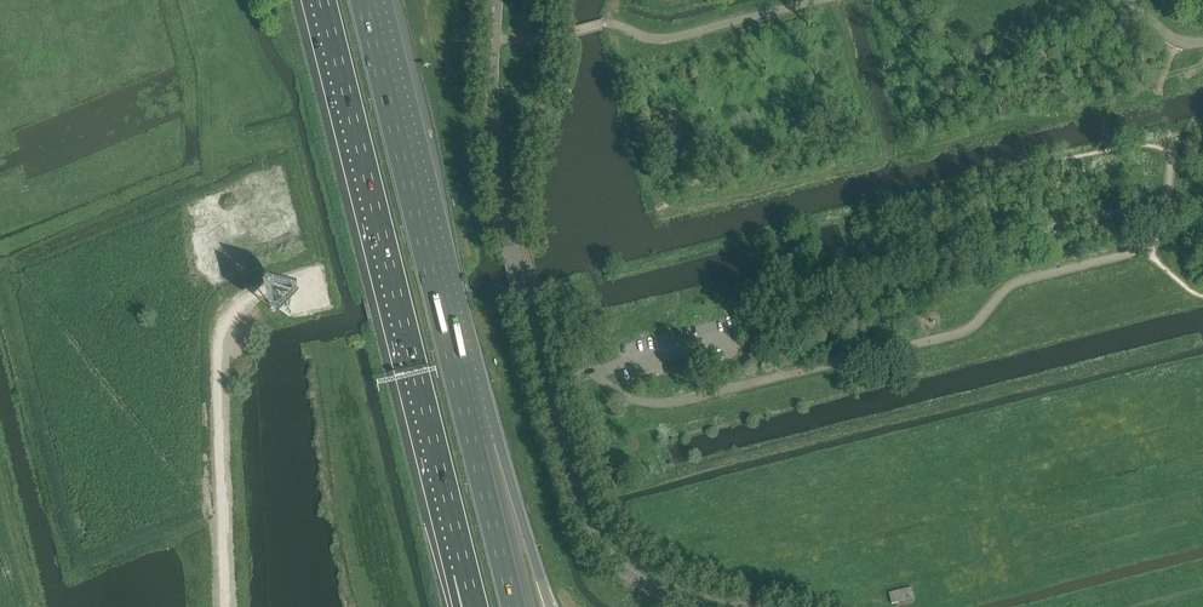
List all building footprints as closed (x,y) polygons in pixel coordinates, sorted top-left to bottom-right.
[(892,605),(914,599),(912,588),(889,594),(892,605)]
